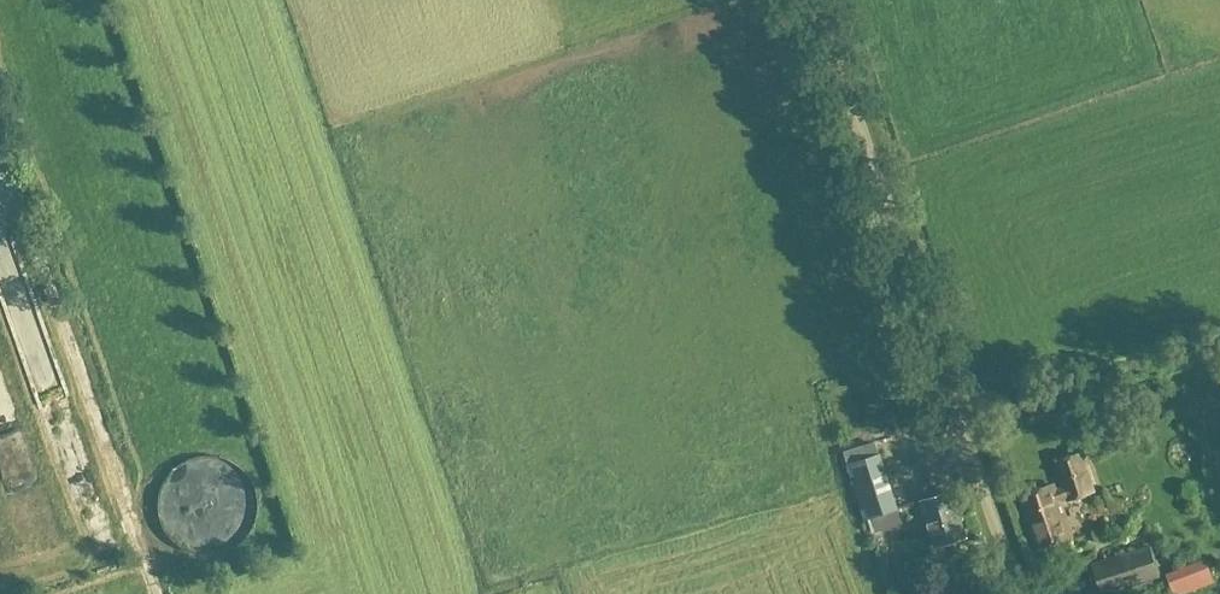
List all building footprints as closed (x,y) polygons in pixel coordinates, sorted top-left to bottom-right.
[(0,227),(0,253),(14,250),(8,225),(0,227)] [(845,466),(862,522),(897,512),(878,456),(845,466)] [(1061,491),(1052,494),(1050,488),(1018,499),(1035,551),(1068,540),(1055,503),(1064,500),(1066,504),(1091,495),(1078,456),(1052,464),(1061,491)] [(950,494),(919,504),(934,550),(965,540),(950,494)] [(1100,593),(1109,593),(1158,578),(1149,548),(1090,567),(1100,593)] [(1189,587),(1183,568),(1163,575),(1171,593),(1189,587)]
